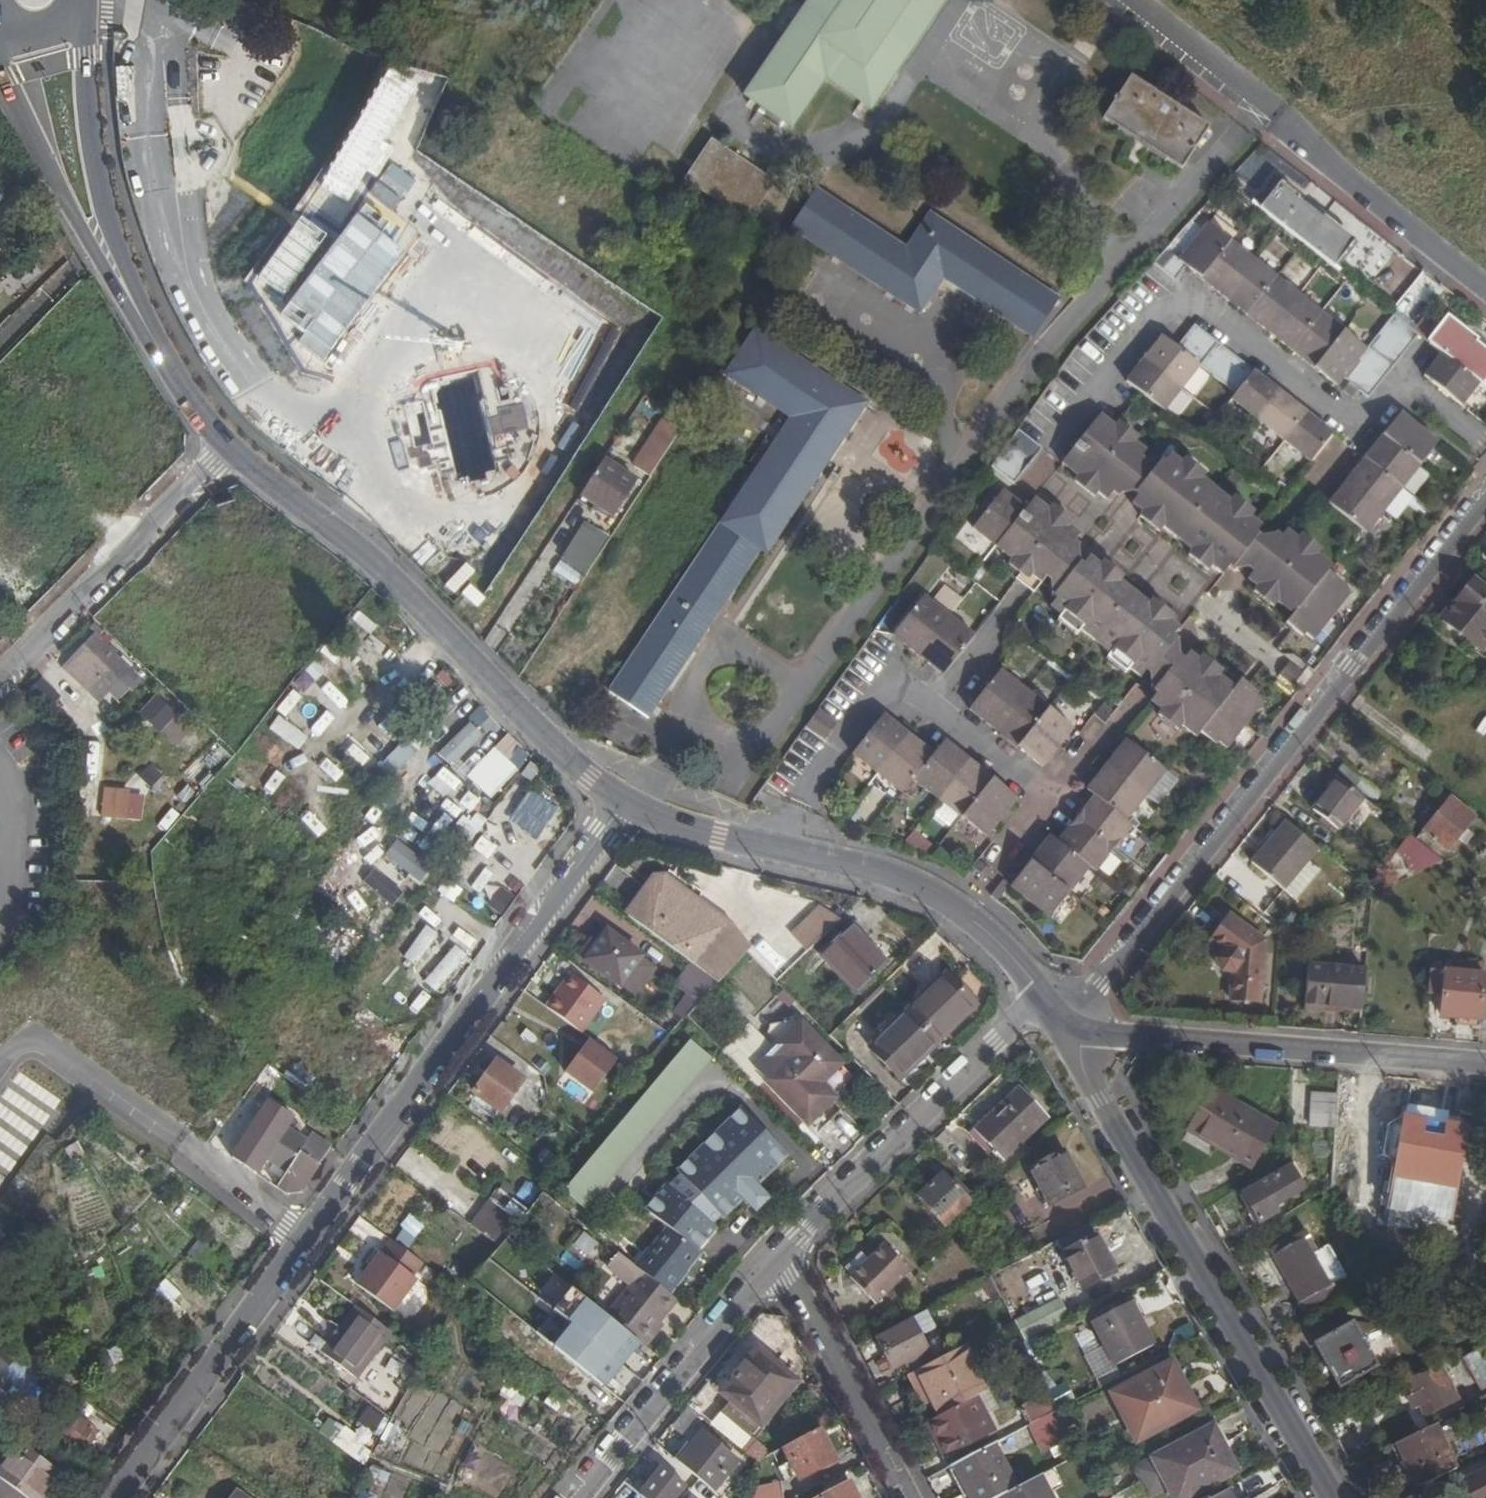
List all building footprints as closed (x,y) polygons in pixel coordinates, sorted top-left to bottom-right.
[(751,97),(771,112),(847,0),(823,0),(751,97)] [(771,112),(797,129),(832,83),(846,93),(866,62),(869,58),(907,0),(847,0),(771,112)] [(869,58),(866,62),(898,82),(959,0),(907,0),(869,58)] [(898,82),(866,62),(846,93),(875,113),(898,82)] [(1183,169),(1210,125),(1132,75),(1103,119),(1183,169)] [(712,139),(685,179),(713,198),(740,158),(712,139)] [(776,181),(740,158),(713,198),(748,222),(776,181)] [(1263,210),(1283,226),(1306,244),(1329,262),(1332,264),(1350,241),(1323,219),(1321,221),(1295,201),(1297,198),(1282,186),(1263,210)] [(932,219),(907,255),(814,194),(792,230),(922,315),(944,280),(1037,340),(1059,304),(932,219)] [(636,301),(472,197),(469,202),(488,214),(479,227),(624,319),(636,301)] [(1174,242),(1164,253),(1159,259),(1181,277),(1189,267),(1203,279),(1235,240),(1213,223),(1187,252),(1174,242)] [(1257,258),(1235,240),(1203,279),(1226,297),(1257,258)] [(1356,245),(1350,241),(1332,264),(1337,269),(1356,245)] [(1280,277),(1257,258),(1226,297),(1249,315),(1280,277)] [(1303,295),(1280,277),(1249,315),(1272,334),(1303,295)] [(1324,313),(1303,295),(1272,334),(1293,351),(1324,313)] [(1346,331),(1324,313),(1293,351),(1316,369),(1346,331)] [(1397,316),(1389,326),(1414,346),(1422,336),(1397,316)] [(1446,354),(1482,383),(1485,386),(1485,348),(1449,319),(1431,343),(1446,354)] [(1199,326),(1190,338),(1212,356),(1221,344),(1199,326)] [(1389,326),(1380,336),(1405,357),(1414,346),(1389,326)] [(1369,350),(1346,331),(1316,369),(1340,387),(1347,378),(1372,398),(1381,387),(1356,366),(1364,357),(1369,350)] [(725,379),(792,424),(758,474),(752,484),(793,512),(865,409),(753,335),(725,379)] [(1380,336),(1372,347),(1397,368),(1405,357),(1380,336)] [(1166,337),(1148,360),(1185,389),(1199,372),(1235,400),(1239,395),(1227,386),(1215,376),(1204,367),(1212,356),(1190,338),(1181,349),(1166,337)] [(1212,356),(1204,367),(1215,376),(1233,353),(1221,344),(1212,356)] [(1369,350),(1364,357),(1389,377),(1397,368),(1372,347),(1369,350)] [(465,498),(485,495),(501,488),(514,478),(525,466),(533,451),(537,434),(538,418),(533,398),(525,381),(511,367),(495,356),(476,350),(456,349),(436,354),(418,364),(403,379),(393,397),(388,417),(390,438),(396,458),(408,475),(425,488),(444,496),(465,498)] [(1246,363),(1233,353),(1215,376),(1227,386),(1246,363)] [(1446,354),(1428,376),(1465,406),(1482,383),(1446,354)] [(1364,357),(1356,366),(1381,387),(1389,377),(1364,357)] [(1148,360),(1130,382),(1146,395),(1167,411),(1185,389),(1148,360)] [(1227,386),(1239,395),(1235,400),(1261,421),(1284,393),(1246,363),(1227,386)] [(1284,393),(1261,421),(1287,442),(1310,414),(1284,393)] [(1310,414),(1287,442),(1314,464),(1337,435),(1310,414)] [(1404,414),(1386,436),(1422,465),(1440,442),(1404,414)] [(1110,499),(1116,492),(1120,495),(1148,461),(1150,459),(1147,457),(1153,450),(1122,425),(1120,428),(1104,415),(1065,464),(1110,499)] [(1020,427),(1012,440),(1036,459),(1045,447),(1020,427)] [(631,467),(652,477),(666,445),(645,436),(631,467)] [(1386,436),(1368,459),(1404,488),(1422,465),(1386,436)] [(1012,440),(1002,453),(1026,473),(1036,459),(1012,440)] [(1002,453),(993,466),(1017,484),(1026,473),(1002,453)] [(1233,568),(1237,570),(1266,537),(1260,537),(1258,535),(1265,526),(1177,454),(1172,460),(1169,458),(1140,494),(1143,496),(1137,504),(1228,575),(1233,568)] [(1169,458),(1148,461),(1120,495),(1139,493),(1140,494),(1169,458)] [(1368,459),(1350,482),(1386,510),(1404,488),(1368,459)] [(636,486),(604,465),(580,501),(612,522),(636,486)] [(1332,505),(1365,531),(1368,534),(1386,510),(1350,482),(1332,505)] [(756,553),(763,556),(793,512),(752,484),(608,698),(642,720),(756,553)] [(1005,493),(977,529),(999,547),(1028,509),(1005,493)] [(1060,603),(1056,609),(1144,679),(1150,671),(1155,674),(1155,675),(1182,641),(1182,639),(1179,637),(1183,631),(1093,557),(1088,564),(1084,561),(1084,559),(1062,588),(1058,585),(1056,575),(1079,544),(1076,542),(1081,535),(1036,499),(1028,509),(999,547),(1018,562),(1026,568),(1043,582),(1045,584),(1057,594),(1054,598),(1060,603)] [(579,520),(551,574),(580,589),(608,535),(579,520)] [(1310,637),(1313,636),(1320,642),(1356,597),(1348,591),(1352,587),(1331,570),(1334,566),(1289,531),(1282,539),(1280,537),(1255,570),(1257,572),(1251,579),(1287,609),(1290,605),(1302,614),(1294,624),(1310,637)] [(1271,537),(1266,537),(1237,570),(1247,569),(1254,569),(1255,570),(1280,537),(1272,537),(1271,537)] [(1081,546),(1079,544),(1056,575),(1058,585),(1062,588),(1084,559),(1081,546)] [(452,595),(472,574),(462,565),(443,586),(452,595)] [(1022,573),(1025,575),(1021,581),(1028,587),(1035,593),(1039,588),(1043,582),(1026,568),(1022,573)] [(1469,577),(1430,624),(1443,634),(1451,625),(1471,641),(1485,623),(1485,591),(1469,577)] [(1043,582),(1039,588),(1035,593),(1037,594),(1045,584),(1043,582)] [(952,617),(926,597),(897,636),(907,644),(922,656),(952,617)] [(977,637),(952,617),(922,656),(935,667),(947,676),(977,637)] [(31,688),(53,710),(80,737),(99,719),(91,711),(130,671),(89,630),(31,688)] [(1184,647),(1182,641),(1155,675),(1156,679),(1156,681),(1157,690),(1158,691),(1185,656),(1184,647)] [(1161,693),(1155,701),(1200,738),(1208,737),(1221,747),(1224,743),(1233,750),(1269,706),(1260,698),(1262,695),(1247,683),(1240,691),(1227,680),(1228,678),(1195,652),(1189,659),(1185,656),(1158,691),(1161,693)] [(1003,671),(973,710),(998,730),(1030,692),(1027,690),(1003,671)] [(1052,709),(1030,692),(998,730),(1021,748),(1052,709)] [(156,694),(136,713),(155,733),(175,714),(156,694)] [(841,723),(823,709),(811,726),(829,739),(841,723)] [(1053,710),(1052,709),(1021,748),(1046,768),(1077,729),(1053,710)] [(898,725),(885,715),(855,756),(879,775),(910,735),(898,725)] [(296,753),(306,738),(277,716),(266,730),(296,753)] [(360,727),(340,749),(363,770),(383,748),(360,727)] [(925,746),(910,735),(879,775),(905,795),(917,780),(937,755),(925,746)] [(1120,752),(1110,765),(1152,799),(1172,773),(1171,772),(1131,739),(1120,752)] [(402,741),(377,764),(389,777),(414,755),(402,741)] [(947,743),(937,755),(917,780),(943,799),(972,762),(947,743)] [(432,761),(419,779),(437,792),(450,775),(432,761)] [(996,779),(972,762),(943,799),(966,817),(996,779)] [(254,785),(256,766),(238,764),(236,783),(254,785)] [(1100,778),(1090,790),(1099,796),(1132,824),(1152,799),(1110,765),(1100,778)] [(1311,806),(1338,827),(1363,795),(1337,774),(1311,806)] [(1022,798),(996,779),(966,817),(991,837),(1022,798)] [(260,812),(275,823),(296,795),(280,784),(260,812)] [(141,821),(142,792),(99,791),(98,820),(141,821)] [(523,810),(551,828),(561,812),(534,792),(523,810)] [(312,795),(304,805),(322,819),(330,809),(312,795)] [(1089,808),(1080,819),(1121,852),(1140,830),(1132,824),(1099,796),(1089,808)] [(1426,812),(1436,819),(1426,831),(1451,851),(1478,818),(1453,799),(1440,815),(1430,807),(1426,812)] [(480,825),(453,800),(429,824),(456,850),(480,825)] [(544,839),(551,828),(523,810),(516,820),(544,839)] [(1071,831),(1062,843),(1096,870),(1103,875),(1121,852),(1080,819),(1070,831),(1071,831)] [(1257,859),(1289,885),(1322,844),(1289,819),(1257,859)] [(1396,850),(1425,882),(1443,865),(1414,833),(1396,850)] [(1044,850),(1034,862),(1076,895),(1096,870),(1062,843),(1054,837),(1044,850)] [(387,843),(375,874),(411,888),(423,857),(387,843)] [(1014,887),(1057,920),(1076,895),(1034,862),(1024,875),(1014,887)] [(315,894),(323,902),(345,881),(336,873),(315,894)] [(726,927),(663,880),(653,882),(627,916),(659,940),(674,951),(695,966),(696,967),(726,927)] [(814,945),(840,921),(825,904),(799,929),(814,945)] [(341,920),(361,931),(369,917),(348,905),(341,920)] [(1267,1001),(1270,943),(1230,912),(1212,936),(1228,949),(1222,957),(1229,971),(1241,974),(1240,998),(1267,1001)] [(856,928),(824,957),(856,990),(887,961),(856,928)] [(616,982),(622,986),(642,957),(607,932),(598,946),(591,940),(580,956),(616,982)] [(454,946),(420,981),(434,994),(468,959),(454,946)] [(695,966),(674,951),(663,965),(685,980),(695,966)] [(1325,1009),(1326,1005),(1364,1008),(1368,962),(1315,958),(1311,1007),(1325,1009)] [(978,1006),(947,973),(869,1048),(901,1081),(978,1006)] [(1446,1017),(1483,1020),(1485,989),(1485,976),(1449,973),(1446,1017)] [(547,1007),(583,1032),(606,1000),(570,974),(547,1007)] [(657,992),(663,985),(658,981),(652,988),(657,992)] [(809,1015),(803,1020),(822,1040),(828,1034),(809,1015)] [(765,1032),(777,1046),(773,1049),(752,1069),(768,1085),(808,1126),(838,1097),(825,1082),(844,1063),(822,1040),(803,1020),(801,1022),(799,1016),(772,1019),(766,1025),(765,1032)] [(861,1051),(878,1034),(861,1018),(844,1034),(861,1051)] [(773,1049),(749,1024),(722,1051),(761,1092),(768,1085),(752,1069),(773,1049)] [(590,1038),(566,1071),(595,1092),(619,1059),(590,1038)] [(586,1210),(712,1059),(689,1040),(563,1191),(586,1210)] [(500,1112),(502,1112),(524,1079),(517,1074),(496,1059),(473,1093),(477,1096),(486,1102),(500,1112)] [(295,1114),(309,1093),(270,1067),(256,1087),(295,1114)] [(1047,1118),(1019,1088),(976,1130),(1004,1159),(1047,1118)] [(1211,1088),(1187,1131),(1251,1166),(1274,1125),(1211,1088)] [(1310,1108),(1334,1109),(1335,1093),(1311,1092),(1310,1108)] [(495,1120),(500,1112),(486,1102),(477,1096),(471,1105),(495,1120)] [(716,1138),(761,1185),(789,1158),(746,1110),(716,1138)] [(1405,1117),(1394,1171),(1455,1181),(1464,1128),(1405,1117)] [(267,1160),(287,1172),(309,1141),(288,1127),(267,1160)] [(302,1194),(334,1149),(312,1136),(309,1141),(287,1172),(275,1190),(284,1197),(302,1194)] [(727,1219),(761,1185),(716,1138),(682,1171),(685,1175),(670,1190),(666,1187),(647,1211),(668,1228),(700,1254),(718,1231),(715,1227),(724,1218),(727,1219)] [(1031,1169),(1051,1204),(1082,1187),(1063,1152),(1031,1169)] [(1273,1204),(1301,1186),(1289,1166),(1243,1194),(1258,1221),(1276,1211),(1273,1204)] [(915,1198),(944,1228),(970,1203),(941,1174),(915,1198)] [(519,1198),(531,1208),(543,1193),(530,1184),(519,1198)] [(513,1205),(486,1238),(499,1249),(508,1237),(526,1215),(513,1205)] [(393,1241),(410,1248),(422,1222),(404,1214),(393,1241)] [(635,1267),(669,1295),(702,1255),(700,1254),(668,1228),(635,1267)] [(1305,1231),(1269,1250),(1308,1319),(1347,1297),(1338,1281),(1345,1277),(1327,1245),(1316,1251),(1305,1231)] [(590,1257),(596,1240),(577,1235),(572,1252),(590,1257)] [(1063,1253),(1083,1290),(1114,1274),(1094,1238),(1063,1253)] [(359,1279),(395,1307),(418,1277),(379,1244),(368,1259),(371,1263),(359,1279)] [(883,1245),(866,1261),(850,1277),(849,1278),(876,1307),(910,1274),(883,1245)] [(635,1267),(617,1253),(606,1267),(630,1286),(607,1315),(641,1342),(642,1343),(676,1300),(669,1295),(635,1267)] [(850,1277),(866,1261),(860,1255),(844,1270),(850,1277)] [(991,1304),(1002,1299),(991,1277),(981,1283),(991,1304)] [(575,1289),(557,1311),(567,1319),(584,1297),(575,1289)] [(623,1364),(641,1342),(607,1315),(584,1297),(567,1319),(622,1363),(623,1364)] [(1015,1321),(1026,1342),(1070,1320),(1060,1299),(1015,1321)] [(1152,1345),(1130,1304),(1092,1322),(1115,1365),(1152,1345)] [(355,1376),(390,1330),(357,1305),(323,1352),(355,1376)] [(549,1341),(567,1319),(557,1311),(539,1334),(549,1341)] [(622,1363),(567,1319),(549,1341),(605,1386),(622,1363)] [(917,1372),(935,1362),(911,1319),(876,1338),(894,1369),(903,1364),(909,1376),(917,1372)] [(1395,1352),(1382,1327),(1361,1339),(1352,1322),(1315,1345),(1337,1386),(1395,1352)] [(1082,1352),(1095,1346),(1086,1327),(1073,1333),(1082,1352)] [(941,1417),(978,1397),(989,1391),(964,1346),(935,1362),(917,1372),(933,1402),(941,1417)] [(1461,1361),(1481,1391),(1485,1388),(1485,1350),(1484,1347),(1461,1361)] [(751,1437),(796,1382),(757,1350),(722,1393),(732,1401),(722,1413),(751,1437)] [(1111,1394),(1136,1442),(1198,1409),(1172,1361),(1111,1394)] [(1444,1406),(1424,1369),(1404,1380),(1411,1392),(1404,1396),(1411,1410),(1418,1407),(1424,1416),(1444,1406)] [(923,1406),(933,1402),(917,1372),(909,1376),(907,1377),(923,1406)] [(998,1409),(989,1391),(978,1397),(988,1415),(998,1409)] [(1030,1425),(1056,1411),(1048,1393),(1019,1409),(1028,1426),(1030,1425)] [(1478,1400),(1485,1418),(1485,1396),(1478,1400)] [(988,1415),(978,1397),(941,1417),(926,1425),(942,1456),(994,1427),(988,1415)] [(373,1435),(385,1418),(366,1405),(354,1422),(373,1435)] [(79,1451),(86,1440),(95,1427),(66,1407),(49,1430),(79,1451)] [(1070,1438),(1056,1411),(1030,1425),(1043,1452),(1070,1438)] [(351,1446),(356,1431),(325,1419),(317,1441),(365,1459),(368,1452),(351,1446)] [(1435,1421),(1394,1441),(1416,1486),(1456,1466),(1435,1421)] [(392,1447),(401,1432),(389,1424),(379,1439),(392,1447)] [(1208,1429),(1232,1472),(1238,1469),(1214,1425),(1208,1429)] [(95,1427),(86,1440),(91,1444),(100,1431),(95,1427)] [(836,1461),(820,1429),(781,1449),(798,1481),(836,1461)] [(1232,1472),(1208,1429),(1152,1460),(1152,1461),(1136,1470),(1151,1497),(1152,1497),(1168,1489),(1173,1497),(1186,1497),(1232,1472)] [(678,1463),(714,1492),(738,1462),(702,1433),(678,1463)] [(763,1463),(770,1447),(750,1439),(743,1455),(763,1463)] [(29,1497),(41,1497),(58,1473),(18,1445),(0,1470),(0,1478),(29,1497)] [(994,1445),(951,1468),(967,1497),(998,1497),(1018,1488),(994,1445)] [(632,1490),(642,1497),(666,1497),(681,1479),(656,1460),(632,1490)] [(1461,1488),(1465,1486),(1472,1497),(1485,1497),(1485,1469),(1458,1483),(1461,1488)] [(998,1497),(1051,1497),(1040,1476),(1018,1488),(998,1497)] [(0,1478),(0,1497),(29,1497),(0,1478)] [(780,1483),(753,1490),(752,1497),(782,1497),(780,1483)] [(850,1483),(821,1497),(857,1497),(850,1483)] [(1465,1486),(1461,1488),(1466,1497),(1472,1497),(1465,1486)]
